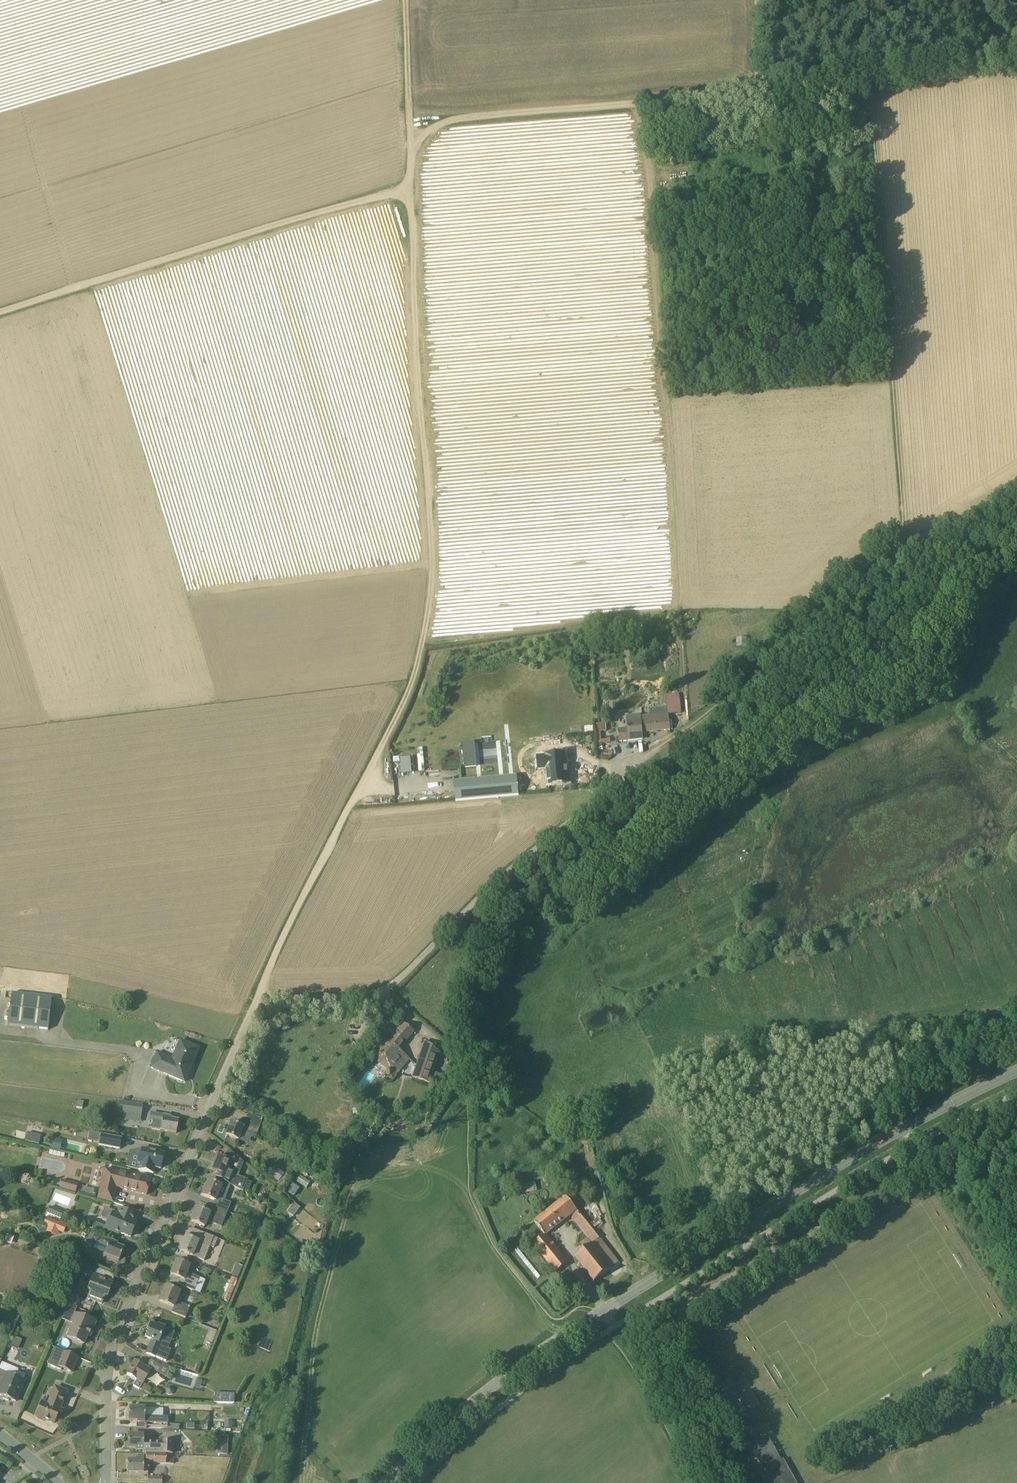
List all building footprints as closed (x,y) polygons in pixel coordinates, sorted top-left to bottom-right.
[(636,626),(620,627),(621,636),(636,635),(636,626)] [(677,695),(667,696),(668,701),(666,701),(666,704),(668,704),(669,708),(669,715),(681,714),(680,699),(677,700),(677,695)] [(671,730),(669,715),(669,708),(650,710),(650,717),(642,718),(643,733),(671,730)] [(643,733),(642,718),(642,716),(638,716),(638,719),(629,720),(630,729),(620,730),(621,742),(644,740),(643,733)] [(606,724),(597,724),(598,732),(606,731),(606,724)] [(475,742),(462,743),(465,768),(477,767),(475,742)] [(549,785),(565,784),(564,768),(566,768),(565,755),(547,756),(547,757),(538,757),(539,770),(548,770),(549,785)] [(456,800),(526,795),(526,792),(530,792),(529,784),(525,784),(524,776),(454,781),(456,800)] [(52,998),(11,993),(8,1025),(48,1030),(52,998)] [(398,1050),(413,1032),(403,1024),(375,1057),(396,1075),(409,1059),(398,1050)] [(199,1048),(180,1040),(172,1060),(157,1053),(151,1067),(166,1074),(184,1082),(199,1048)] [(428,1044),(424,1041),(411,1078),(429,1084),(440,1053),(428,1044)] [(142,1105),(120,1102),(119,1112),(141,1115),(142,1105)] [(160,1130),(176,1134),(179,1121),(171,1119),(171,1117),(158,1114),(155,1129),(160,1130)] [(256,1136),(259,1130),(263,1119),(252,1115),(247,1129),(243,1127),(231,1122),(226,1135),(238,1140),(241,1132),(245,1134),(246,1132),(256,1136)] [(34,1143),(36,1134),(27,1132),(25,1141),(34,1143)] [(122,1139),(101,1135),(99,1146),(120,1150),(122,1139)] [(59,1142),(52,1141),(50,1147),(57,1149),(59,1142)] [(164,1154),(142,1149),(138,1164),(139,1164),(138,1170),(153,1174),(154,1170),(155,1168),(160,1169),(162,1163),(163,1162),(164,1159),(163,1157),(164,1154)] [(216,1177),(217,1178),(223,1181),(231,1186),(241,1191),(247,1178),(239,1175),(239,1174),(228,1169),(231,1163),(217,1157),(212,1170),(218,1173),(216,1177)] [(278,1168),(271,1176),(279,1182),(277,1184),(282,1188),(289,1178),(285,1174),(278,1168)] [(115,1193),(114,1193),(116,1187),(147,1195),(150,1180),(105,1169),(98,1198),(113,1202),(114,1194),(115,1194),(115,1193)] [(75,1193),(78,1185),(62,1180),(59,1188),(75,1193)] [(227,1213),(230,1205),(231,1203),(225,1200),(231,1186),(223,1181),(221,1186),(208,1180),(202,1195),(219,1202),(216,1208),(227,1213)] [(546,1234),(572,1214),(577,1209),(567,1196),(535,1221),(545,1234),(546,1234)] [(61,1219),(63,1213),(49,1207),(47,1214),(61,1219)] [(136,1215),(120,1208),(117,1215),(113,1213),(106,1229),(119,1234),(119,1232),(130,1237),(136,1223),(134,1222),(136,1215)] [(214,1215),(210,1213),(197,1208),(191,1222),(206,1228),(209,1222),(222,1227),(227,1213),(216,1208),(214,1215)] [(599,1238),(577,1209),(572,1214),(574,1217),(573,1218),(592,1243),(599,1238)] [(54,1230),(58,1231),(62,1233),(64,1234),(67,1226),(68,1224),(61,1221),(60,1221),(60,1223),(57,1222),(46,1217),(43,1225),(48,1227),(54,1230)] [(250,1231),(252,1226),(253,1224),(246,1221),(246,1223),(244,1228),(250,1231)] [(191,1238),(189,1238),(186,1237),(180,1251),(204,1261),(214,1237),(194,1229),(191,1238)] [(117,1246),(118,1244),(98,1236),(98,1235),(92,1233),(87,1244),(94,1246),(93,1249),(105,1253),(104,1254),(119,1261),(124,1249),(117,1246)] [(568,1263),(546,1234),(545,1234),(534,1243),(556,1272),(568,1263)] [(575,1257),(594,1282),(618,1263),(599,1238),(592,1243),(575,1257)] [(170,1275),(172,1276),(177,1278),(175,1283),(194,1291),(200,1278),(187,1272),(190,1266),(176,1260),(170,1275)] [(86,1270),(90,1268),(96,1271),(94,1276),(93,1276),(88,1290),(90,1291),(87,1298),(102,1304),(104,1299),(105,1296),(107,1297),(113,1283),(112,1283),(115,1275),(86,1264),(83,1270),(86,1271),(86,1270)] [(238,1278),(241,1271),(234,1269),(231,1275),(238,1278)] [(226,1293),(228,1293),(227,1294),(232,1295),(238,1279),(234,1278),(231,1285),(229,1284),(228,1287),(229,1287),(226,1293)] [(160,1301),(174,1307),(176,1308),(174,1313),(185,1318),(190,1306),(176,1301),(180,1292),(166,1287),(160,1301)] [(68,1303),(75,1306),(77,1303),(76,1300),(75,1300),(77,1294),(73,1293),(68,1303)] [(90,1336),(96,1322),(75,1313),(71,1322),(74,1323),(68,1338),(84,1344),(87,1335),(90,1336)] [(152,1340),(149,1347),(146,1353),(166,1361),(171,1350),(158,1345),(161,1339),(171,1343),(175,1333),(164,1329),(165,1328),(158,1325),(157,1327),(151,1324),(146,1337),(152,1340)] [(14,1337),(11,1344),(19,1348),(22,1340),(14,1337)] [(78,1357),(64,1351),(55,1348),(48,1366),(61,1371),(62,1369),(71,1373),(78,1357)] [(135,1361),(127,1374),(143,1384),(147,1378),(151,1371),(145,1367),(135,1361)] [(152,1361),(149,1367),(158,1372),(162,1366),(152,1361)] [(23,1380),(26,1374),(18,1371),(15,1376),(0,1370),(0,1395),(3,1397),(3,1398),(9,1401),(9,1399),(16,1402),(25,1380),(23,1380)] [(174,1391),(173,1388),(171,1387),(167,1387),(166,1390),(166,1393),(169,1395),(172,1394),(174,1391)] [(65,1396),(53,1391),(48,1404),(42,1402),(36,1416),(38,1418),(38,1419),(44,1421),(44,1420),(54,1424),(57,1417),(60,1418),(63,1410),(60,1409),(65,1396)] [(214,1393),(214,1403),(234,1404),(234,1394),(214,1393)] [(137,1423),(154,1423),(162,1423),(163,1417),(154,1417),(154,1415),(145,1415),(145,1408),(129,1407),(129,1420),(137,1420),(137,1423)] [(152,1443),(144,1443),(144,1435),(128,1435),(128,1448),(136,1448),(136,1449),(143,1450),(143,1453),(160,1453),(172,1454),(173,1441),(161,1441),(161,1442),(152,1442),(152,1443)] [(751,1445),(751,1446),(772,1482),(797,1482),(785,1460),(783,1462),(768,1435),(751,1445)] [(227,1454),(228,1446),(218,1445),(218,1454),(227,1454)] [(148,1464),(166,1464),(166,1454),(145,1454),(145,1458),(135,1457),(135,1460),(127,1459),(127,1473),(147,1473),(148,1464)] [(166,1454),(166,1464),(174,1464),(174,1454),(166,1454)]
